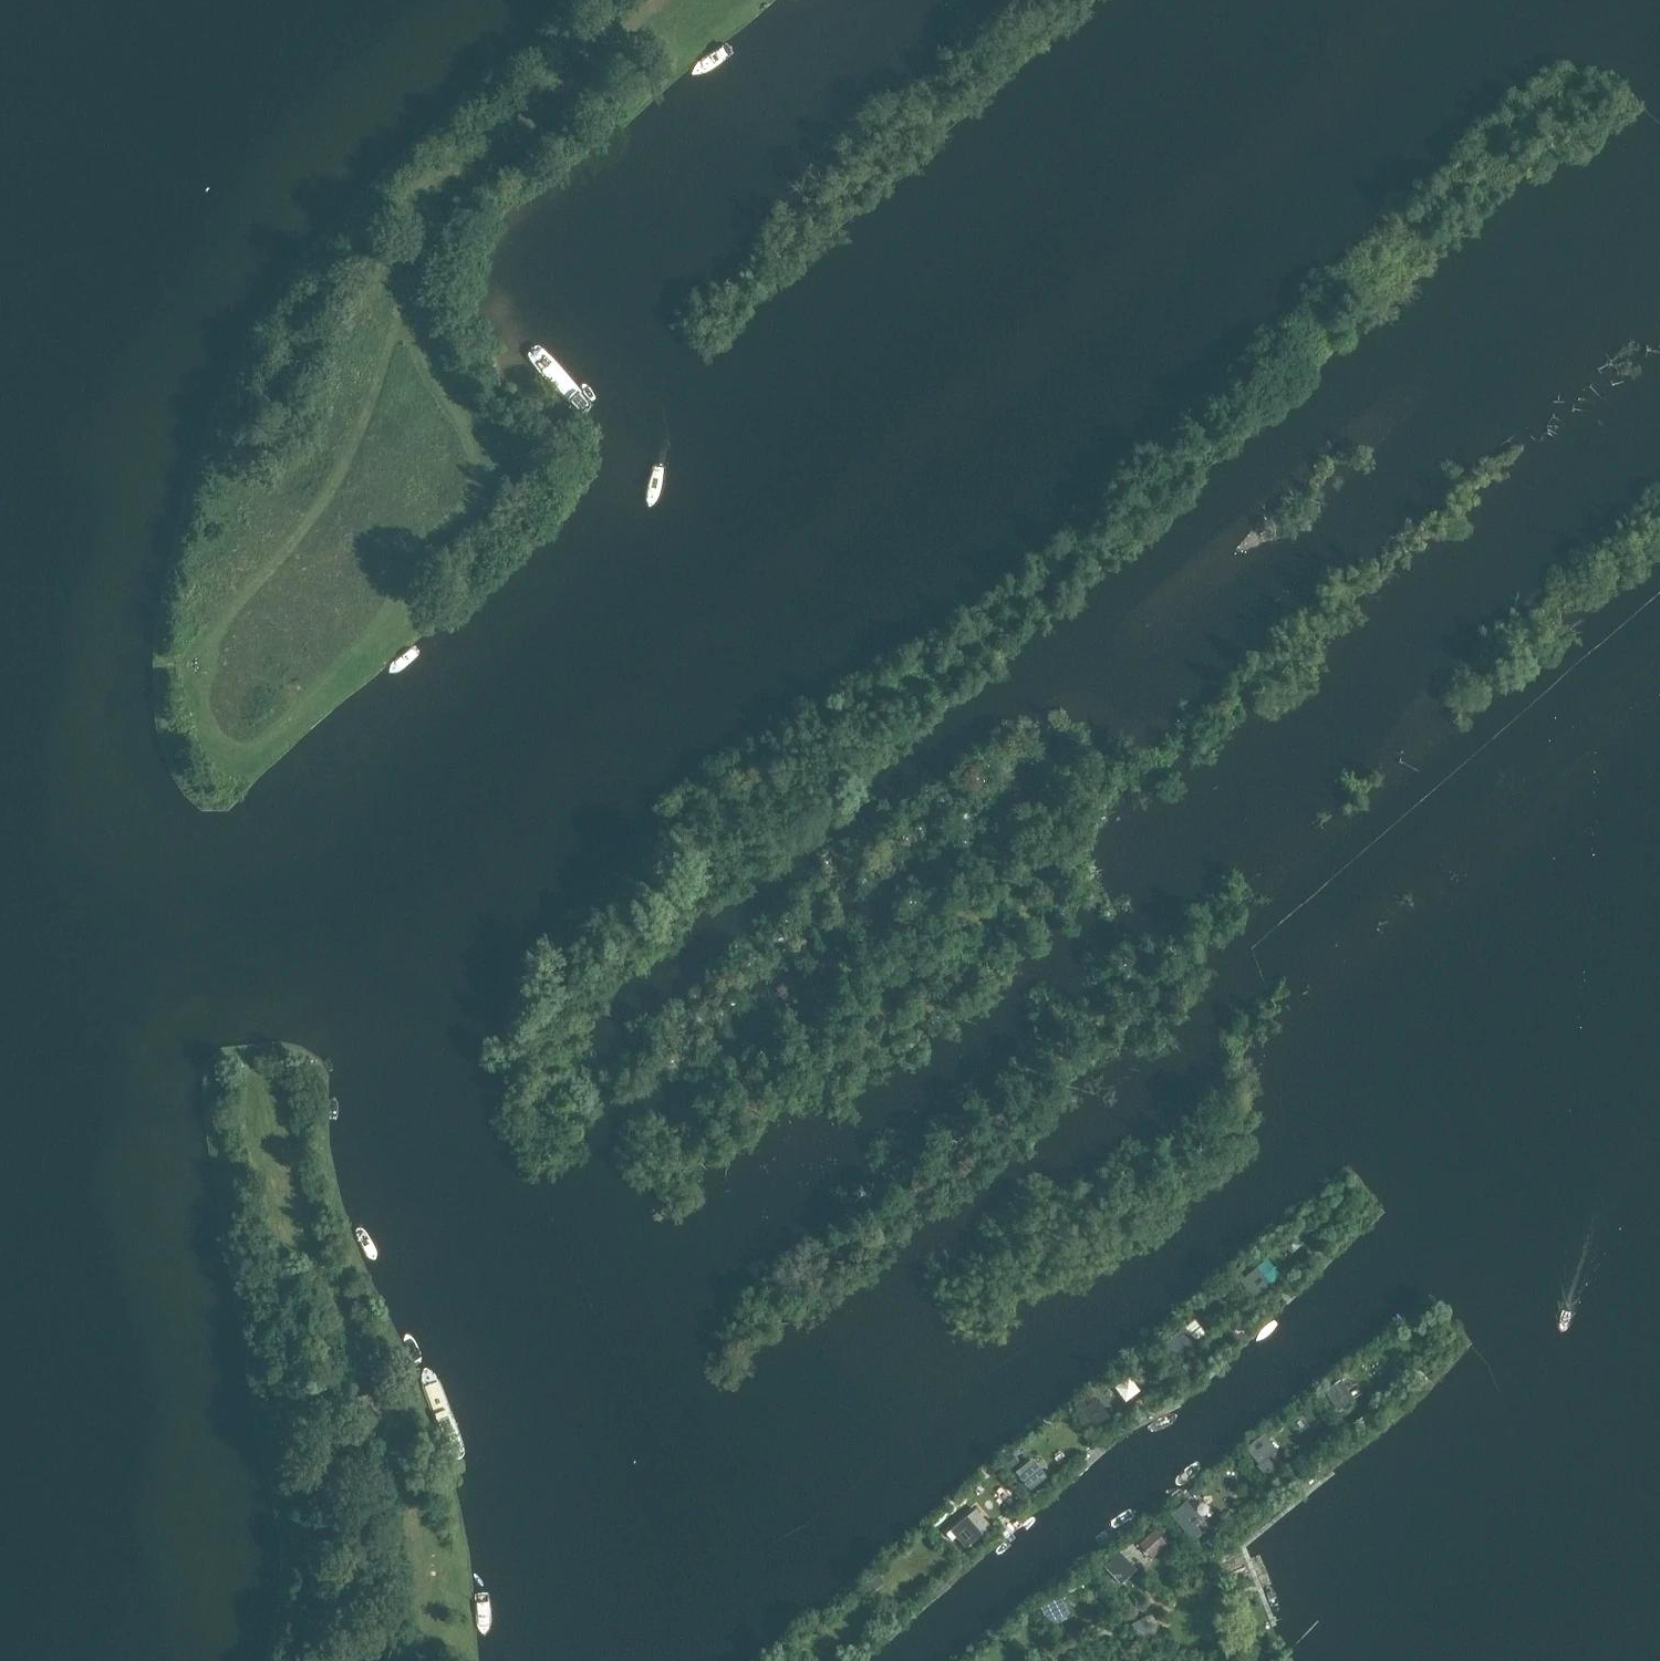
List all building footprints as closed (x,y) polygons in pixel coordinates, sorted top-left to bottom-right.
[(1242,1265),(1235,1271),(1238,1275),(1246,1269),(1242,1265)] [(1255,1269),(1241,1281),(1255,1299),(1270,1286),(1255,1269)] [(1182,1329),(1165,1343),(1177,1358),(1194,1344),(1182,1329)] [(1189,1360),(1182,1366),(1188,1374),(1195,1368),(1189,1360)] [(1341,1380),(1325,1391),(1338,1411),(1355,1399),(1341,1380)] [(1081,1399),(1074,1405),(1079,1411),(1086,1405),(1081,1399)] [(1096,1400),(1080,1411),(1093,1430),(1110,1419),(1096,1400)] [(1263,1434),(1246,1449),(1259,1464),(1257,1466),(1265,1476),(1275,1467),(1268,1458),(1277,1451),(1263,1434)] [(1012,1454),(1002,1461),(1009,1470),(1018,1463),(1012,1454)] [(1031,1460),(1016,1472),(1031,1491),(1046,1478),(1031,1460)] [(1186,1502),(1171,1515),(1194,1541),(1203,1533),(1195,1524),(1201,1520),(1186,1502)] [(966,1517),(951,1530),(966,1548),(968,1547),(969,1548),(972,1546),(971,1544),(982,1535),(966,1517)] [(1121,1553),(1105,1567),(1121,1585),(1137,1570),(1121,1553)] [(876,1577),(868,1583),(874,1591),(882,1585),(876,1577)] [(1061,1595),(1040,1607),(1050,1625),(1071,1614),(1061,1595)] [(1149,1616),(1132,1625),(1141,1642),(1157,1633),(1149,1616)]
